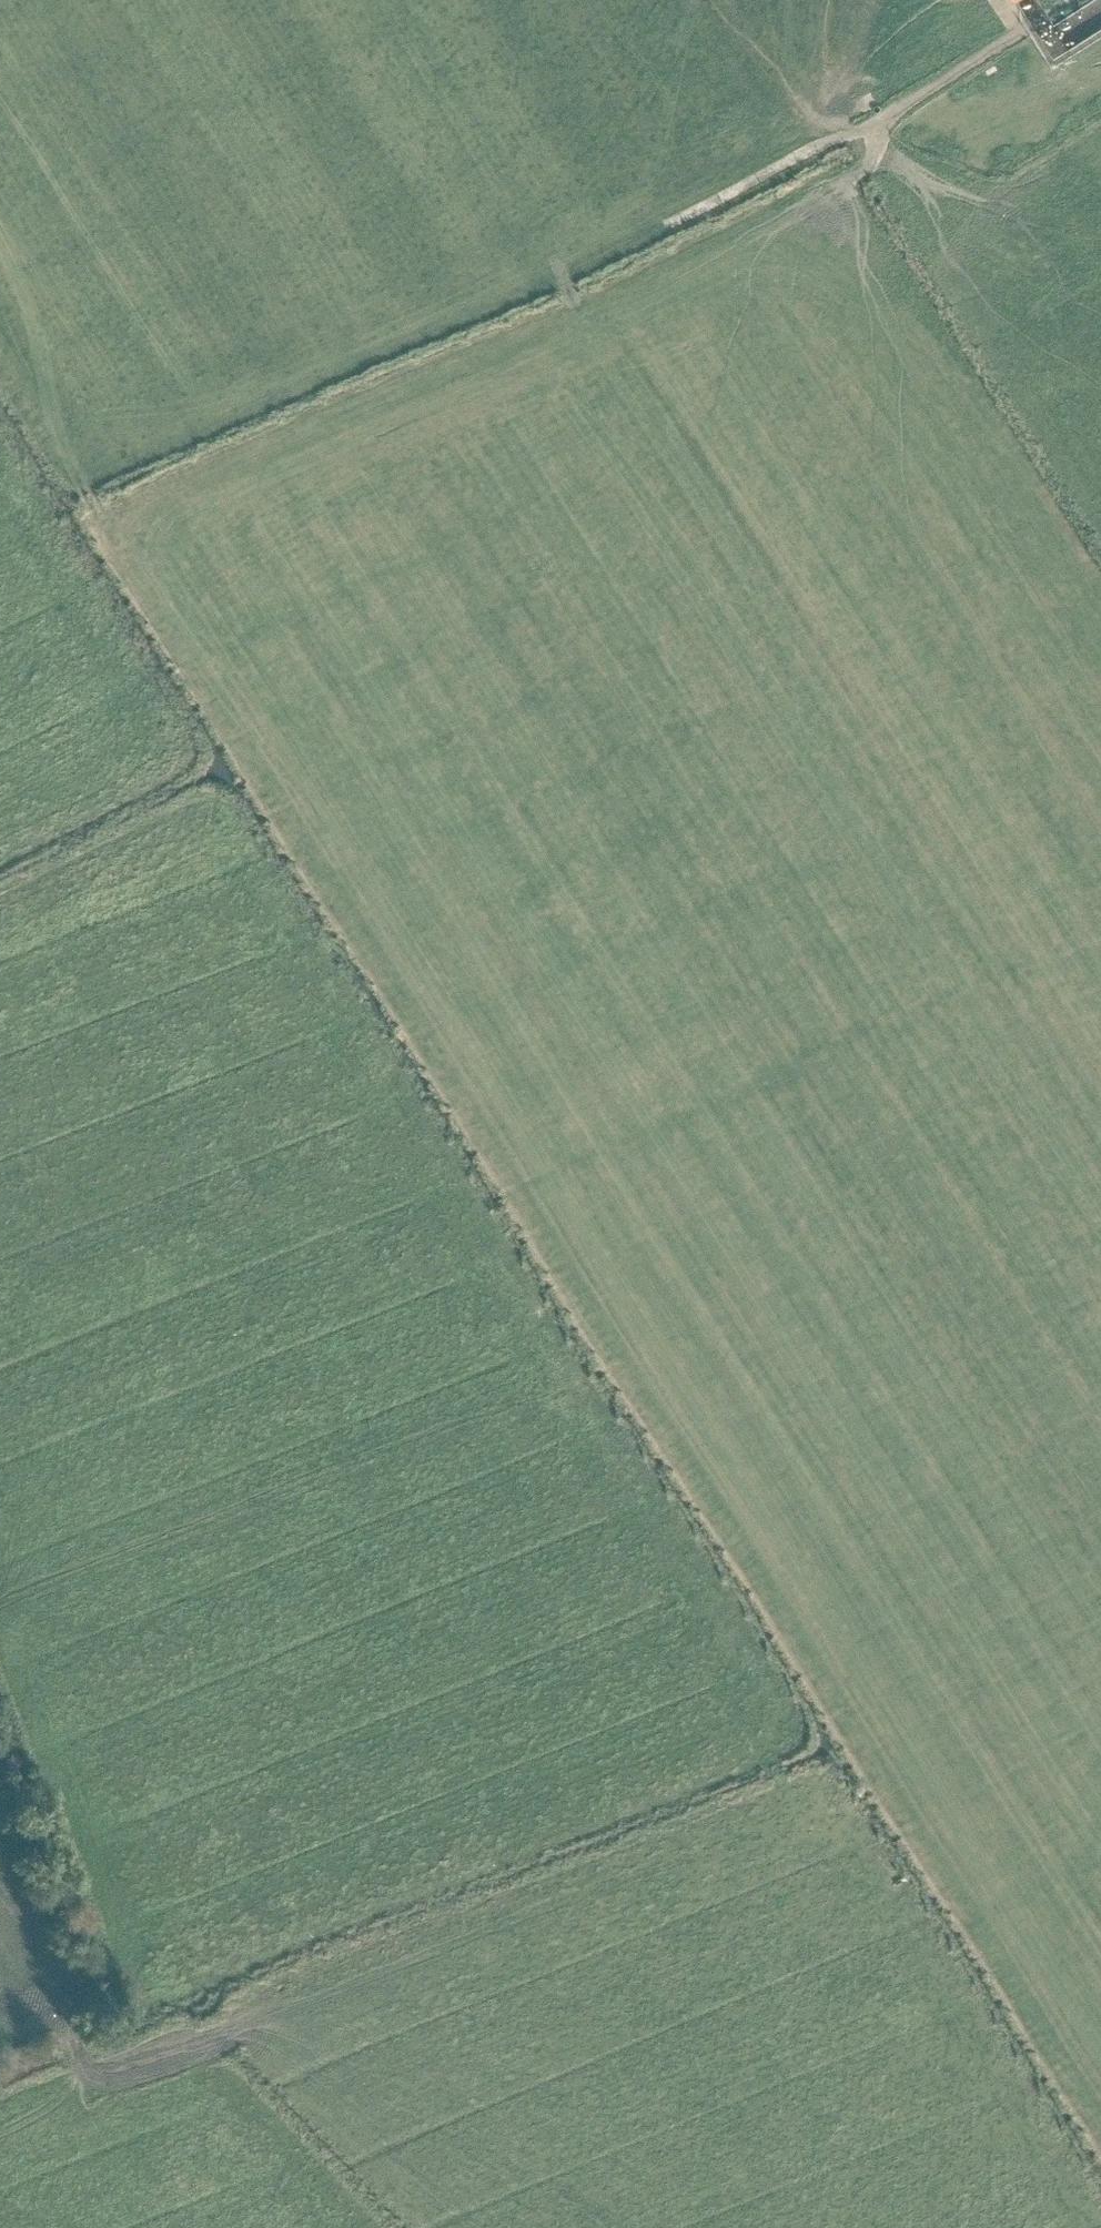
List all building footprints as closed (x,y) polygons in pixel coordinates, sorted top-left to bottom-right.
[(1010,9),(1024,0),(1005,0),(1010,9)]
